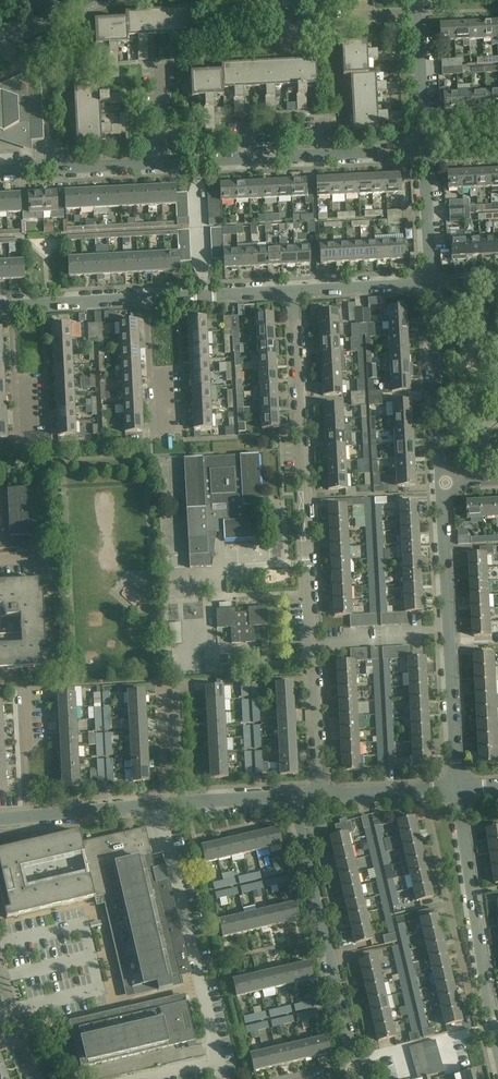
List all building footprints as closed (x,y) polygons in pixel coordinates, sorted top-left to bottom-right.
[(165,9),(157,10),(158,35),(169,34),(170,44),(176,44),(179,44),(178,34),(189,34),(188,8),(165,9)] [(147,35),(158,35),(157,10),(125,11),(125,20),(126,20),(126,36),(127,36),(138,36),(138,45),(138,46),(144,45),(147,45),(147,35)] [(94,21),(95,46),(108,46),(108,55),(115,55),(118,55),(117,45),(127,45),(127,36),(126,36),(126,20),(125,20),(94,21)] [(467,23),(468,41),(482,40),(481,22),(467,23)] [(497,39),(496,22),(481,22),(482,40),(491,39),(491,45),(497,45),(497,39)] [(468,41),(467,23),(454,24),(454,41),(462,41),(462,47),(469,47),(468,41)] [(454,41),(454,24),(439,25),(440,42),(454,41)] [(350,74),(368,74),(367,62),(376,62),(377,62),(377,56),(377,53),(367,53),(367,43),(341,45),(343,76),(350,76),(350,74)] [(443,67),(456,67),(455,59),(443,59),(443,67)] [(306,94),(305,85),(317,84),(315,60),(284,61),(285,86),(296,85),(297,94),(297,95),(303,95),(306,94)] [(265,87),(265,96),(265,97),(272,96),(274,96),(274,86),(285,86),(284,61),(252,63),(253,87),(265,87)] [(253,87),(252,63),(221,64),(221,72),(222,89),(233,89),(234,98),(240,98),(243,98),(242,88),(253,87)] [(204,107),(204,108),(210,107),(213,107),(213,98),(222,97),(222,89),(221,72),(189,73),(191,99),(203,98),(204,107)] [(376,84),(375,73),(368,74),(350,74),(350,76),(351,105),(377,103),(376,93),(385,93),(386,93),(385,87),(385,84),(376,84)] [(0,85),(0,138),(20,145),(20,140),(29,139),(29,141),(43,141),(41,88),(40,74),(25,75),(25,76),(16,80),(15,79),(15,81),(2,86),(0,85)] [(109,97),(109,94),(99,95),(98,83),(73,84),(75,116),(100,115),(99,104),(109,103),(109,97)] [(471,92),(472,110),(486,109),(485,92),(478,92),(478,86),(471,87),(471,92)] [(439,105),(443,105),(443,111),(458,111),(457,93),(448,93),(448,89),(438,90),(439,105)] [(485,92),(486,109),(497,109),(497,91),(485,92)] [(472,110),(471,92),(457,93),(458,111),(464,110),(464,112),(465,113),(470,113),(471,112),(471,110),(472,110)] [(377,103),(351,105),(353,134),(378,133),(378,123),(387,122),(387,121),(387,115),(387,112),(377,113),(377,103)] [(75,116),(76,148),(102,146),(101,135),(110,134),(111,134),(110,128),(110,125),(101,126),(100,115),(75,116)] [(476,189),(490,188),(489,170),(475,171),(476,189)] [(489,170),(490,188),(497,188),(497,192),(497,170),(489,170)] [(447,190),(462,189),(461,171),(446,172),(447,190)] [(470,197),(476,197),(476,189),(475,171),(461,171),(462,189),(470,189),(470,197)] [(385,175),(386,193),(400,193),(399,174),(385,175)] [(371,176),(372,194),(386,193),(385,175),(371,176)] [(357,177),(358,195),(372,194),(371,176),(357,177)] [(330,178),(331,196),(345,195),(344,177),(330,178)] [(344,177),(345,195),(358,195),(357,177),(344,177)] [(331,196),(330,178),(316,179),(317,197),(331,196)] [(304,179),(290,180),(291,198),(305,197),(306,204),(313,203),(312,190),(305,190),(304,179)] [(277,198),(291,198),(290,180),(276,181),(277,198)] [(263,199),(262,181),(247,182),(248,200),(263,199)] [(277,198),(276,181),(262,181),(263,199),(277,198)] [(248,200),(247,182),(233,183),(234,201),(248,200)] [(234,201),(233,183),(219,184),(220,193),(220,200),(220,201),(234,201)] [(175,204),(175,200),(175,193),(174,186),(160,187),(161,205),(175,204)] [(134,206),(148,206),(147,187),(133,188),(134,206)] [(160,187),(147,187),(148,206),(161,205),(160,187)] [(133,188),(119,189),(120,207),(134,206),(133,188)] [(93,208),(106,208),(105,189),(92,190),(93,208)] [(119,189),(105,189),(106,208),(120,207),(119,189)] [(92,190),(78,191),(79,209),(93,208),(92,190)] [(65,210),(79,209),(78,191),(64,191),(65,210)] [(41,193),(42,212),(51,212),(51,218),(64,217),(63,202),(56,203),(56,192),(41,193)] [(42,212),(41,193),(27,193),(27,204),(21,204),(22,219),(34,219),(34,212),(42,212)] [(5,195),(6,213),(20,212),(19,194),(5,195)] [(373,211),(373,216),(382,215),(382,210),(381,210),(381,208),(376,209),(376,205),(373,205),(374,211),(373,211)] [(477,211),(477,205),(463,206),(463,213),(469,213),(475,213),(477,211)] [(463,213),(463,206),(449,206),(449,214),(463,213)] [(463,213),(449,214),(449,221),(464,221),(463,213)] [(188,226),(188,218),(176,219),(176,222),(176,226),(188,226)] [(479,256),(494,255),(493,237),(484,238),(484,233),(478,234),(478,238),(479,256)] [(478,238),(465,239),(466,257),(479,256),(478,238)] [(451,257),(466,257),(465,239),(450,239),(451,257)] [(293,241),(294,248),(295,265),(309,264),(308,247),(301,247),(300,241),(293,241)] [(388,243),(389,260),(403,260),(402,242),(388,243)] [(375,261),(375,243),(361,244),(362,262),(375,261)] [(389,260),(388,243),(375,243),(375,261),(389,260)] [(238,250),(237,250),(238,268),(245,268),(246,270),(251,269),(252,267),(251,250),(252,250),(252,244),(238,245),(238,250)] [(252,267),(267,266),(266,249),(257,249),(257,244),(252,244),(252,250),(251,250),(252,267)] [(265,245),(266,249),(267,266),(280,266),(279,244),(265,245)] [(285,244),(279,244),(280,266),(295,265),(294,248),(285,248),(285,244)] [(334,245),(335,263),(348,262),(347,244),(334,245)] [(347,244),(348,262),(362,262),(361,244),(347,244)] [(335,263),(334,245),(320,246),(321,264),(335,263)] [(224,269),(231,268),(232,270),(237,270),(238,268),(237,250),(223,251),(223,253),(223,259),(224,269)] [(150,254),(151,272),(165,272),(164,253),(150,254)] [(164,253),(165,272),(179,271),(178,262),(178,255),(178,253),(164,253)] [(136,255),(137,273),(151,272),(150,254),(136,255)] [(123,256),(124,274),(137,273),(136,255),(123,256)] [(96,275),(110,274),(109,256),(95,257),(96,275)] [(109,256),(110,274),(124,274),(123,256),(109,256)] [(82,258),(82,276),(96,275),(95,257),(82,258)] [(82,276),(82,258),(68,258),(68,276),(82,276)] [(9,261),(0,262),(0,280),(10,279),(9,261)] [(9,261),(10,279),(24,279),(23,261),(9,261)] [(252,312),(252,304),(238,304),(238,312),(252,312)] [(382,322),(387,322),(406,321),(406,307),(387,308),(387,316),(382,317),(382,322)] [(363,323),(362,309),(355,309),(356,324),(358,324),(363,323)] [(342,319),(338,319),(337,311),(318,311),(319,326),(338,325),(343,324),(342,319)] [(257,330),(274,329),(273,314),(256,315),(257,330)] [(224,331),(231,331),(231,316),(223,316),(224,331)] [(238,316),(231,316),(231,331),(239,330),(238,316)] [(188,318),(188,332),(207,331),(206,317),(188,318)] [(103,319),(103,332),(115,332),(115,318),(103,319)] [(119,322),(120,336),(138,335),(137,321),(119,322)] [(383,336),(388,336),(407,335),(406,321),(387,322),(388,330),(383,330),(383,336)] [(52,339),(71,338),(70,324),(52,325),(52,339)] [(338,325),(319,326),(320,340),(339,339),(338,325)] [(274,329),(257,330),(257,344),(275,343),(274,329)] [(231,331),(231,336),(233,336),(233,345),(239,344),(239,336),(239,330),(231,331)] [(207,331),(188,332),(189,346),(207,345),(207,331)] [(138,335),(120,336),(121,350),(139,349),(138,335)] [(388,336),(389,350),(408,349),(407,335),(388,336)] [(71,338),(52,339),(53,353),(71,352),(71,338)] [(320,354),(339,353),(339,339),(320,340),(320,354)] [(250,358),(258,358),(275,357),(275,352),(278,352),(278,343),(275,343),(257,344),(258,352),(250,352),(250,358)] [(189,346),(190,360),(208,359),(207,345),(189,346)] [(121,350),(121,363),(140,363),(139,349),(121,350)] [(389,350),(389,364),(408,363),(408,349),(389,350)] [(71,352),(53,353),(54,367),(72,366),(71,352)] [(321,367),(340,366),(345,366),(345,359),(343,358),(343,353),(339,353),(320,354),(321,359),(319,361),(319,366),(321,367)] [(275,357),(258,358),(259,372),(276,372),(275,357)] [(208,359),(190,360),(191,374),(209,373),(208,359)] [(140,363),(121,363),(122,377),(140,376),(140,363)] [(389,364),(390,378),(409,377),(408,363),(389,364)] [(72,366),(54,367),(54,381),(73,380),(72,366)] [(322,382),(341,381),(340,366),(321,367),(322,382)] [(276,372),(259,372),(259,387),(277,386),(276,372)] [(191,374),(191,388),(210,387),(209,373),(191,374)] [(122,377),(123,391),(141,390),(140,376),(122,377)] [(410,391),(409,377),(390,378),(391,392),(410,391)] [(73,380),(54,381),(55,394),(74,394),(73,380)] [(341,381),(322,382),(323,395),(341,394),(341,381)] [(259,387),(260,401),(277,400),(277,386),(259,387)] [(192,401),(210,400),(210,387),(191,388),(192,401)] [(141,390),(123,391),(123,405),(142,404),(141,390)] [(90,402),(90,392),(78,392),(78,402),(90,402)] [(74,394),(55,394),(56,408),(74,407),(74,394)] [(383,397),(368,398),(369,405),(383,404),(383,397)] [(365,398),(350,399),(351,406),(365,405),(365,398)] [(192,401),(193,415),(211,414),(210,400),(192,401)] [(260,401),(261,415),(278,414),(277,400),(260,401)] [(392,416),(411,415),(410,401),(391,402),(392,416)] [(123,405),(124,419),(142,418),(142,404),(123,405)] [(324,420),(343,419),(342,405),(323,406),(324,420)] [(74,407),(56,408),(57,422),(75,421),(74,407)] [(211,414),(193,415),(194,429),(212,428),(211,414)] [(279,428),(278,414),(261,415),(261,429),(279,428)] [(411,415),(392,416),(393,430),(412,429),(411,415)] [(142,418),(124,419),(125,433),(143,432),(142,418)] [(343,419),(324,420),(325,434),(343,433),(343,419)] [(75,421),(57,422),(57,436),(76,435),(75,421)] [(412,429),(393,430),(394,444),(413,443),(412,429)] [(343,433),(325,434),(325,448),(344,447),(351,446),(351,440),(344,440),(343,433)] [(413,443),(394,444),(395,458),(413,457),(413,443)] [(344,447),(325,448),(326,462),(345,461),(344,447)] [(184,458),(186,509),(190,568),(209,567),(215,532),(219,531),(219,530),(223,529),(224,540),(262,538),(261,519),(256,520),(256,506),(261,506),(258,454),(239,455),(203,457),(184,458)] [(413,457),(395,458),(395,472),(414,471),(413,457)] [(345,461),(326,462),(327,476),(346,475),(345,461)] [(414,471),(395,472),(396,486),(415,485),(414,471)] [(376,473),(373,473),(373,492),(388,492),(387,484),(376,485),(376,473)] [(369,474),(364,474),(365,485),(355,486),(356,493),(370,492),(369,474)] [(346,475),(327,476),(328,490),(346,489),(346,475)] [(0,488),(0,548),(16,548),(16,553),(28,553),(27,530),(5,531),(4,510),(17,510),(17,516),(24,516),(24,511),(33,510),(32,492),(20,493),(20,488),(0,488)] [(375,518),(382,518),(381,504),(387,504),(386,497),(374,497),(375,518)] [(329,507),(329,520),(346,519),(345,506),(361,505),(361,498),(337,499),(337,506),(329,507)] [(370,498),(363,498),(361,498),(361,505),(364,505),(364,518),(371,518),(370,498)] [(495,500),(481,501),(482,518),(496,517),(495,500)] [(482,518),(481,501),(467,502),(468,519),(482,518)] [(400,517),(417,516),(416,502),(400,503),(400,517)] [(417,516),(400,517),(401,530),(418,530),(417,516)] [(330,534),(347,533),(346,519),(329,520),(330,534)] [(418,530),(401,530),(402,544),(418,543),(418,530)] [(347,547),(347,533),(330,534),(331,547),(347,547)] [(418,543),(402,544),(402,558),(419,557),(418,543)] [(469,555),(470,568),(487,568),(486,554),(494,553),(493,546),(480,547),(481,554),(469,555)] [(353,554),(348,554),(347,547),(331,547),(331,561),(348,560),(353,560),(353,554)] [(419,557),(402,558),(403,571),(420,570),(419,557)] [(331,561),(332,575),(349,574),(348,560),(331,561)] [(471,582),(487,581),(487,568),(470,568),(471,582)] [(420,570),(403,571),(404,585),(420,584),(420,570)] [(349,588),(349,574),(332,575),(333,588),(349,588)] [(2,582),(0,582),(0,670),(41,668),(40,649),(42,649),(42,644),(45,644),(42,591),(39,591),(38,580),(2,582)] [(487,581),(471,582),(471,596),(488,595),(487,581)] [(420,584),(404,585),(404,598),(421,598),(420,584)] [(129,585),(121,595),(137,607),(145,598),(129,585)] [(333,588),(334,602),(350,601),(349,588),(333,588)] [(488,595),(471,596),(472,609),(489,608),(488,595)] [(421,598),(404,598),(405,613),(406,612),(422,612),(421,598)] [(334,616),(350,615),(351,615),(350,601),(334,602),(334,616)] [(232,643),(256,642),(255,625),(268,625),(267,606),(249,607),(249,612),(236,612),(235,608),(216,609),(217,628),(231,627),(232,643)] [(489,608),(472,609),(473,623),(490,622),(489,608)] [(170,641),(181,642),(181,622),(170,622),(170,641)] [(490,631),(490,622),(473,623),(474,637),(489,636),(490,636),(490,631)] [(489,644),(497,643),(497,631),(490,631),(490,636),(489,636),(489,644)] [(370,661),(378,660),(377,648),(370,648),(370,649),(370,661)] [(475,669),(494,668),(494,654),(475,655),(475,669)] [(409,658),(408,659),(409,672),(425,672),(424,658),(409,658)] [(370,661),(366,661),(366,668),(372,668),(372,674),(379,674),(378,660),(370,661)] [(353,661),(351,661),(337,662),(338,676),(354,675),(353,661)] [(476,682),(495,681),(494,668),(475,669),(476,682)] [(425,672),(409,672),(409,686),(426,685),(425,672)] [(355,689),(354,675),(338,676),(338,690),(355,689)] [(205,687),(206,700),(223,699),(223,687),(233,686),(232,679),(216,679),(216,686),(205,687)] [(495,681),(476,682),(477,696),(496,695),(495,681)] [(276,697),(293,696),(292,683),(275,684),(276,697)] [(426,685),(409,686),(410,700),(427,699),(426,685)] [(356,702),(355,689),(338,690),(339,703),(356,702)] [(128,704),(145,703),(144,690),(127,691),(128,704)] [(76,707),(75,694),(58,695),(58,708),(76,707)] [(496,695),(477,696),(477,709),(496,708),(496,695)] [(293,696),(276,697),(276,710),(294,709),(293,696)] [(223,699),(206,700),(206,713),(224,712),(223,699)] [(427,699),(410,700),(411,713),(427,712),(427,699)] [(356,716),(356,702),(339,703),(340,717),(356,716)] [(145,703),(128,704),(128,717),(146,717),(145,703)] [(59,721),(76,720),(76,707),(58,708),(59,721)] [(496,708),(477,709),(478,723),(497,722),(496,708)] [(294,709),(276,710),(277,723),(294,722),(294,709)] [(224,712),(206,713),(207,726),(225,725),(224,712)] [(427,712),(411,713),(411,727),(428,726),(427,712)] [(357,723),(356,716),(340,717),(340,731),(357,730),(364,729),(364,723),(357,723)] [(146,717),(128,717),(129,731),(147,730),(146,717)] [(60,734),(77,733),(76,720),(59,721),(60,734)] [(294,722),(277,723),(278,736),(295,735),(294,722)] [(497,722),(478,723),(479,737),(497,736),(497,722)] [(225,725),(207,726),(208,739),(225,738),(225,725)] [(428,726),(411,727),(412,740),(429,739),(428,726)] [(147,730),(129,731),(130,744),(147,743),(147,730)] [(358,743),(357,730),(340,731),(341,744),(358,743)] [(60,747),(77,746),(77,733),(60,734),(60,747)] [(295,735),(278,736),(278,749),(296,748),(295,735)] [(479,737),(480,750),(497,749),(497,741),(497,736),(479,737)] [(225,738),(208,739),(208,752),(226,751),(225,738)] [(429,739),(412,740),(413,754),(429,753),(429,739)] [(147,743),(130,744),(130,757),(148,756),(147,743)] [(358,757),(358,743),(341,744),(342,758),(358,757)] [(61,760),(78,759),(77,746),(60,747),(61,760)] [(296,748),(278,749),(279,762),(296,761),(296,748)] [(480,750),(480,764),(497,763),(497,749),(480,750)] [(226,751),(208,752),(209,765),(227,764),(226,751)] [(429,753),(413,754),(413,768),(430,767),(429,753)] [(148,756),(130,757),(131,770),(149,769),(148,756)] [(359,771),(358,757),(342,758),(342,772),(359,771)] [(78,759),(61,760),(61,773),(79,773),(78,759)] [(296,761),(279,762),(279,775),(297,774),(296,761)] [(227,764),(209,765),(210,779),(227,778),(227,764)] [(149,769),(131,770),(132,783),(149,782),(149,769)] [(79,773),(61,773),(62,786),(79,785),(79,773)] [(374,826),(380,825),(377,813),(371,814),(374,826)] [(363,829),(370,827),(367,815),(360,817),(363,829)] [(397,821),(400,834),(416,831),(413,817),(397,821)] [(330,836),(333,850),(350,846),(347,833),(352,832),(349,821),(347,822),(346,818),(339,820),(340,824),(334,825),(337,835),(330,836)] [(380,825),(374,826),(377,840),(383,838),(380,825)] [(370,827),(363,829),(366,842),(373,841),(370,827)] [(121,834),(82,843),(79,832),(0,850),(0,890),(7,918),(95,898),(158,883),(158,882),(145,828),(121,834)] [(265,831),(269,848),(281,845),(277,828),(265,831)] [(497,842),(497,828),(488,829),(490,843),(497,842)] [(252,834),(256,851),(269,848),(265,831),(252,834)] [(419,844),(416,831),(400,834),(403,848),(419,844)] [(239,837),(243,854),(256,851),(252,834),(239,837)] [(226,840),(230,857),(243,854),(239,837),(226,840)] [(380,853),(386,851),(383,838),(377,840),(380,853)] [(214,843),(218,860),(230,857),(226,840),(214,843)] [(373,841),(366,842),(369,855),(376,854),(373,841)] [(490,843),(492,857),(497,856),(497,842),(490,843)] [(218,860),(214,843),(201,846),(205,863),(218,860)] [(423,857),(419,844),(403,848),(407,861),(423,857)] [(333,850),(336,863),(353,859),(350,846),(333,850)] [(323,851),(326,866),(335,864),(332,849),(323,851)] [(383,866),(389,865),(386,851),(380,853),(383,866)] [(162,853),(168,880),(158,882),(158,883),(95,898),(96,905),(104,904),(126,998),(182,985),(181,985),(180,985),(178,977),(191,974),(170,885),(162,853)] [(372,869),(379,867),(376,854),(369,855),(372,869)] [(426,870),(423,857),(407,861),(410,874),(426,870)] [(356,873),(353,859),(336,863),(339,876),(356,873)] [(389,865),(383,866),(386,880),(392,878),(389,865)] [(273,868),(275,875),(286,872),(285,866),(273,868)] [(379,867),(372,869),(376,882),(382,881),(379,867)] [(275,875),(273,868),(263,871),(265,877),(275,875)] [(429,884),(426,870),(410,874),(413,887),(429,884)] [(222,880),(224,887),(236,884),(234,875),(235,875),(234,871),(222,874),(223,880),(222,880)] [(248,874),(249,881),(261,878),(260,872),(248,874)] [(359,886),(356,873),(339,876),(343,890),(359,886)] [(239,883),(249,881),(248,874),(238,877),(239,883)] [(276,879),(277,885),(289,882),(287,876),(276,879)] [(392,878),(386,880),(389,893),(396,891),(392,878)] [(277,885),(276,879),(265,881),(267,887),(277,885)] [(224,887),(222,880),(213,883),(214,889),(224,887)] [(382,881),(376,882),(379,895),(385,894),(382,881)] [(250,884),(252,891),(263,888),(262,882),(250,884)] [(252,891),(250,884),(240,887),(242,893),(252,891)] [(429,884),(413,887),(416,901),(432,897),(429,884)] [(362,899),(359,886),(343,890),(346,903),(362,899)] [(225,890),(226,897),(238,894),(237,888),(225,890)] [(401,889),(406,906),(413,904),(409,888),(401,889)] [(226,897),(225,890),(215,893),(216,899),(226,897)] [(396,891),(389,893),(394,913),(404,910),(402,904),(399,905),(396,891)] [(385,894),(379,895),(382,909),(388,907),(385,894)] [(349,916),(365,913),(362,899),(346,903),(349,916)] [(282,905),(286,923),(299,920),(295,902),(282,905)] [(269,908),(273,926),(286,923),(282,905),(269,908)] [(388,907),(382,909),(385,922),(391,920),(388,907)] [(257,911),(261,929),(273,926),(269,908),(257,911)] [(420,919),(423,932),(439,928),(436,915),(433,915),(432,909),(433,909),(433,908),(417,912),(417,913),(418,912),(419,919),(420,919)] [(244,915),(248,932),(261,929),(257,911),(244,915)] [(368,926),(365,913),(349,916),(352,930),(368,926)] [(231,918),(235,935),(248,932),(244,915),(231,918)] [(406,936),(402,916),(395,918),(400,938),(406,936)] [(235,935),(231,918),(218,921),(222,938),(235,935)] [(391,920),(385,922),(388,935),(382,936),(384,944),(396,941),(394,933),(391,920)] [(368,926),(352,930),(355,943),(371,939),(368,926)] [(442,942),(439,928),(423,932),(426,945),(442,942)] [(410,949),(406,936),(400,938),(403,951),(410,949)] [(442,942),(426,945),(430,959),(446,955),(442,942)] [(414,955),(426,951),(424,943),(412,947),(414,955)] [(403,951),(406,964),(413,963),(410,949),(403,951)] [(396,967),(402,965),(399,951),(393,953),(396,967)] [(446,955),(430,959),(433,972),(449,968),(446,955)] [(359,961),(363,975),(378,971),(383,970),(382,964),(377,965),(375,957),(359,961)] [(429,959),(418,959),(419,968),(429,968),(429,959)] [(296,965),(300,982),(313,979),(309,962),(296,965)] [(409,977),(416,976),(413,963),(406,964),(409,977)] [(283,968),(287,985),(300,982),(296,965),(283,968)] [(396,967),(399,980),(405,979),(402,965),(396,967)] [(271,971),(274,988),(287,985),(283,968),(271,971)] [(436,985),(452,981),(449,968),(433,972),(436,985)] [(258,974),(262,991),(274,988),(271,971),(258,974)] [(363,975),(366,988),(382,984),(386,983),(384,978),(380,979),(378,971),(363,975)] [(258,974),(245,977),(249,994),(262,991),(258,974)] [(412,991),(419,989),(416,976),(409,977),(412,991)] [(249,994),(245,977),(232,980),(236,997),(249,994)] [(405,979),(399,980),(402,994),(409,992),(405,979)] [(455,994),(452,981),(436,985),(439,998),(455,994)] [(366,988),(369,1002),(385,998),(382,984),(366,988)] [(419,989),(412,991),(415,1004),(422,1002),(419,989)] [(402,994),(405,1007),(412,1006),(409,992),(402,994)] [(458,1008),(455,994),(439,998),(442,1012),(458,1008)] [(388,1011),(385,998),(369,1002),(372,1015),(388,1011)] [(305,1002),(306,1008),(317,1006),(315,1000),(305,1002)] [(88,1066),(187,1042),(188,1048),(196,1046),(186,1002),(122,1017),(118,1016),(114,1019),(110,1020),(109,1020),(105,1019),(98,1022),(82,1026),(71,1029),(76,1052),(70,1054),(75,1073),(89,1069),(88,1066)] [(306,1008),(305,1002),(294,1004),(295,1011),(306,1008)] [(422,1002),(415,1004),(418,1017),(425,1015),(422,1002)] [(279,1008),(281,1014),(292,1012),(290,1005),(279,1008)] [(405,1007),(409,1021),(415,1019),(412,1006),(405,1007)] [(281,1014),(279,1008),(269,1011),(270,1017),(281,1014)] [(458,1008),(442,1012),(445,1025),(461,1021),(458,1008)] [(307,1012),(308,1019),(319,1016),(318,1010),(307,1012)] [(254,1014),(255,1020),(266,1018),(265,1011),(254,1014)] [(388,1011),(372,1015),(375,1029),(391,1025),(388,1011)] [(308,1019),(307,1012),(296,1015),(298,1021),(308,1019)] [(255,1020),(254,1014),(243,1016),(245,1023),(255,1020)] [(428,1029),(425,1015),(418,1017),(421,1030),(423,1037),(434,1035),(433,1028),(428,1029)] [(282,1018),(283,1024),(294,1022),(292,1016),(282,1018)] [(283,1024),(282,1018),(271,1021),(272,1027),(283,1024)] [(411,1033),(418,1032),(415,1019),(409,1021),(411,1033)] [(256,1024),(258,1030),(269,1028),(267,1022),(256,1024)] [(258,1030),(256,1024),(245,1027),(247,1033),(258,1030)] [(394,1037),(391,1025),(375,1029),(378,1041),(394,1037)] [(313,1039),(317,1056),(330,1053),(326,1036),(313,1039)] [(301,1042),(304,1059),(317,1056),(313,1039),(301,1042)] [(423,1049),(436,1046),(435,1040),(421,1043),(423,1049)] [(288,1045),(292,1062),(304,1059),(301,1042),(288,1045)] [(408,1047),(410,1053),(423,1049),(421,1043),(408,1047)] [(275,1048),(279,1065),(292,1062),(288,1045),(275,1048)] [(436,1046),(423,1049),(425,1056),(438,1052),(436,1046)] [(263,1051),(267,1068),(279,1065),(275,1048),(263,1051)] [(410,1053),(412,1059),(425,1056),(423,1049),(410,1053)] [(267,1068),(263,1051),(250,1054),(254,1071),(267,1068)] [(440,1058),(438,1052),(425,1056),(427,1062),(440,1058)] [(413,1065),(427,1062),(425,1056),(412,1059),(413,1065)] [(441,1065),(440,1058),(427,1062),(428,1068),(441,1065)] [(413,1065),(415,1072),(428,1068),(427,1062),(413,1065)] [(441,1065),(428,1068),(430,1075),(443,1071),(441,1065)] [(430,1075),(428,1068),(415,1072),(417,1078),(423,1077),(429,1075),(430,1075)] [(474,1070),(453,1076),(454,1078),(477,1078),(474,1070)]
